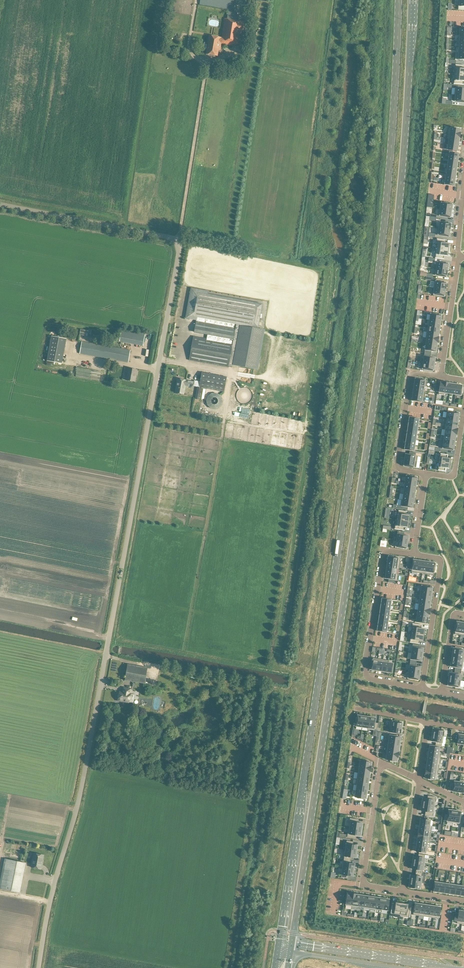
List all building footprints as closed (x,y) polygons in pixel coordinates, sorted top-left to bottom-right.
[(236,20),(238,12),(232,11),(234,0),(200,0),(199,4),(228,9),(226,19),(236,20)] [(204,46),(203,50),(207,50),(206,54),(217,56),(218,50),(221,50),(222,46),(221,46),(221,44),(232,46),(233,44),(238,45),(240,45),(241,40),(245,21),(236,20),(226,19),(224,18),(221,38),(209,36),(208,39),(208,44),(207,46),(204,46)] [(236,63),(234,57),(227,60),(230,66),(236,63)] [(455,74),(463,75),(463,69),(463,66),(463,65),(455,65),(455,74)] [(454,84),(463,85),(463,84),(462,84),(462,81),(463,81),(463,75),(455,74),(454,83),(454,84)] [(451,101),(454,101),(460,102),(463,103),(463,102),(463,96),(454,95),(452,95),(451,101)] [(439,209),(438,215),(444,216),(444,217),(448,217),(450,217),(451,211),(440,209),(439,209)] [(439,228),(438,234),(442,235),(442,236),(446,237),(447,236),(449,236),(450,230),(439,228)] [(437,239),(436,248),(437,249),(437,248),(448,250),(449,249),(448,249),(449,244),(444,243),(445,240),(437,239)] [(435,257),(435,258),(442,259),(442,258),(443,255),(447,256),(448,251),(448,250),(437,248),(437,249),(435,257)] [(436,262),(435,268),(447,270),(448,264),(446,264),(446,263),(442,262),(442,263),(436,262)] [(435,268),(434,275),(440,275),(440,276),(444,277),(444,276),(446,276),(447,270),(435,268)] [(434,281),(433,288),(446,289),(446,283),(444,283),(444,282),(440,281),(440,282),(434,281)] [(433,288),(432,294),(438,295),(442,296),(442,295),(445,296),(446,289),(433,288)] [(193,291),(189,316),(197,317),(196,321),(194,332),(208,334),(207,339),(193,336),(189,360),(228,367),(229,366),(232,366),(232,365),(257,369),(264,331),(258,329),(258,328),(262,304),(208,294),(201,293),(193,291)] [(427,326),(426,332),(439,334),(440,328),(429,326),(427,326)] [(119,341),(138,345),(143,346),(145,333),(122,329),(119,341)] [(47,361),(62,364),(66,339),(52,336),(47,361)] [(80,353),(123,361),(128,362),(130,350),(82,342),(80,353)] [(426,344),(425,353),(431,354),(431,351),(436,352),(437,346),(426,344)] [(423,362),(434,364),(435,358),(430,357),(431,354),(425,353),(423,362)] [(78,361),(76,377),(99,381),(103,365),(91,363),(81,361),(78,361)] [(422,362),(421,368),(427,369),(427,370),(431,371),(431,370),(433,370),(434,364),(423,362),(422,362)] [(129,381),(134,382),(136,374),(137,374),(137,370),(126,368),(126,371),(127,371),(126,380),(129,381)] [(201,372),(199,387),(224,392),(227,377),(201,372)] [(415,379),(414,384),(424,386),(426,386),(427,381),(425,380),(425,379),(423,379),(419,379),(415,378),(415,379)] [(193,386),(194,382),(178,379),(176,385),(178,385),(176,393),(184,394),(186,385),(193,386)] [(255,394),(255,392),(255,390),(255,388),(254,387),(252,385),(251,384),(249,382),(247,382),(245,381),(242,382),(241,382),(239,383),(237,384),(236,386),(235,388),(234,390),(234,392),(234,394),(235,396),(235,398),(237,399),(238,401),(240,402),(242,403),(244,403),(246,403),(248,402),(251,401),(252,400),(253,398),(254,397),(255,394)] [(436,390),(436,391),(437,392),(439,392),(438,394),(444,395),(445,393),(444,393),(446,382),(443,382),(440,382),(440,386),(437,385),(436,388),(436,390)] [(205,405),(219,410),(223,396),(210,392),(205,405)] [(447,411),(446,418),(458,420),(459,413),(457,412),(453,412),(447,411)] [(441,448),(447,449),(451,450),(454,450),(454,449),(455,443),(443,442),(444,441),(442,441),(441,448)] [(405,454),(405,460),(414,461),(417,462),(418,456),(415,456),(416,453),(410,452),(409,455),(405,454)] [(438,457),(437,462),(439,462),(450,463),(451,458),(447,458),(448,455),(440,454),(440,457),(438,457)] [(438,470),(445,471),(446,468),(449,468),(450,463),(439,462),(438,470)] [(405,476),(404,482),(405,482),(416,484),(417,478),(417,477),(415,477),(415,476),(411,476),(406,475),(406,476),(405,476)] [(401,499),(400,506),(402,506),(401,509),(407,510),(408,507),(413,508),(414,502),(402,500),(401,499)] [(397,520),(409,521),(409,520),(410,515),(405,515),(405,511),(407,512),(407,511),(398,510),(399,510),(397,520)] [(395,529),(394,529),(402,530),(403,530),(403,527),(408,528),(408,523),(409,523),(409,521),(397,520),(397,519),(396,519),(395,529)] [(398,531),(396,540),(408,542),(408,535),(404,535),(404,532),(398,531)] [(395,546),(395,547),(400,548),(404,548),(407,549),(407,548),(408,542),(396,540),(395,546)] [(409,563),(408,569),(412,569),(411,572),(417,573),(419,560),(413,560),(413,563),(409,563)] [(386,573),(385,578),(389,579),(388,582),(394,583),(395,580),(397,580),(398,574),(396,574),(386,573)] [(415,603),(414,609),(418,610),(430,612),(430,608),(430,605),(419,604),(415,603)] [(416,615),(415,622),(427,624),(428,618),(417,616),(417,615),(416,615)] [(413,624),(411,633),(424,635),(424,634),(425,629),(420,628),(421,625),(412,623),(412,624),(413,624)] [(410,642),(418,644),(418,643),(418,640),(423,641),(424,636),(424,635),(411,633),(410,642)] [(413,644),(411,653),(423,655),(423,648),(419,648),(419,645),(413,644)] [(408,652),(407,658),(411,659),(410,662),(416,663),(417,660),(422,661),(423,655),(411,653),(408,652)] [(450,666),(455,667),(455,670),(461,671),(463,672),(463,662),(451,660),(450,666)] [(410,662),(409,671),(420,673),(421,667),(416,666),(416,663),(410,662)] [(125,680),(130,681),(145,683),(147,668),(128,664),(125,680)] [(449,672),(449,679),(461,680),(462,674),(461,674),(461,671),(455,670),(454,673),(449,672)] [(409,671),(408,678),(412,678),(412,679),(416,680),(417,679),(419,679),(420,673),(409,671)] [(448,685),(450,685),(450,686),(454,687),(454,686),(460,687),(460,686),(463,687),(463,684),(463,681),(461,680),(449,679),(448,685)] [(118,700),(129,702),(130,694),(130,689),(124,688),(123,692),(120,692),(119,694),(118,695),(118,697),(119,698),(118,700)] [(376,718),(370,717),(368,728),(367,729),(374,730),(374,729),(377,729),(377,728),(378,725),(378,723),(375,723),(376,718)] [(433,729),(432,735),(443,737),(444,730),(439,730),(439,729),(435,728),(435,729),(433,729)] [(443,737),(432,735),(431,741),(436,742),(435,745),(442,746),(443,737)] [(398,758),(399,754),(387,753),(386,759),(391,760),(391,761),(395,761),(397,761),(398,758)] [(354,772),(353,778),(356,779),(369,780),(370,774),(357,773),(354,772)] [(366,799),(367,793),(356,791),(355,797),(360,798),(359,798),(364,799),(364,798),(366,799)] [(422,800),(421,804),(435,806),(436,797),(428,796),(427,799),(423,798),(422,800)] [(433,816),(435,806),(421,804),(421,808),(421,811),(426,811),(425,815),(433,816)] [(455,811),(448,810),(448,814),(445,814),(444,820),(447,821),(447,822),(453,823),(455,811)] [(461,812),(455,811),(453,823),(459,824),(459,823),(462,823),(463,817),(460,816),(461,812)] [(350,818),(349,827),(362,829),(363,826),(362,826),(362,823),(358,822),(358,819),(350,818)] [(362,829),(349,827),(347,837),(355,838),(356,835),(360,836),(361,833),(362,829)] [(345,850),(356,851),(357,845),(352,845),(353,842),(347,841),(345,850)] [(355,858),(356,851),(345,850),(344,859),(350,860),(351,857),(355,858)] [(34,853),(31,867),(41,869),(40,868),(42,860),(43,860),(44,855),(34,853)] [(418,857),(413,856),(412,862),(425,864),(426,858),(424,858),(425,855),(419,854),(418,857)] [(3,868),(9,870),(5,890),(0,889),(20,893),(26,863),(5,859),(3,868)] [(350,863),(350,860),(344,859),(343,868),(354,870),(355,864),(350,863)] [(416,869),(416,872),(422,873),(423,870),(424,870),(425,864),(412,862),(411,869),(416,869)] [(354,870),(343,868),(341,877),(347,878),(348,875),(353,876),(354,870)] [(411,874),(410,881),(421,882),(422,882),(422,883),(424,883),(426,873),(422,873),(416,872),(415,875),(411,874)] [(410,881),(409,887),(411,887),(411,888),(415,889),(415,888),(421,889),(422,883),(422,882),(421,882),(410,881)] [(371,896),(365,896),(364,907),(363,907),(363,908),(369,909),(371,896)] [(395,907),(392,906),(391,913),(400,914),(400,915),(402,903),(396,902),(395,907)] [(410,917),(411,909),(407,909),(408,904),(402,903),(400,915),(400,914),(400,916),(409,917),(410,917)] [(462,924),(463,910),(460,910),(459,910),(458,913),(455,913),(454,920),(457,921),(457,923),(462,924)]
